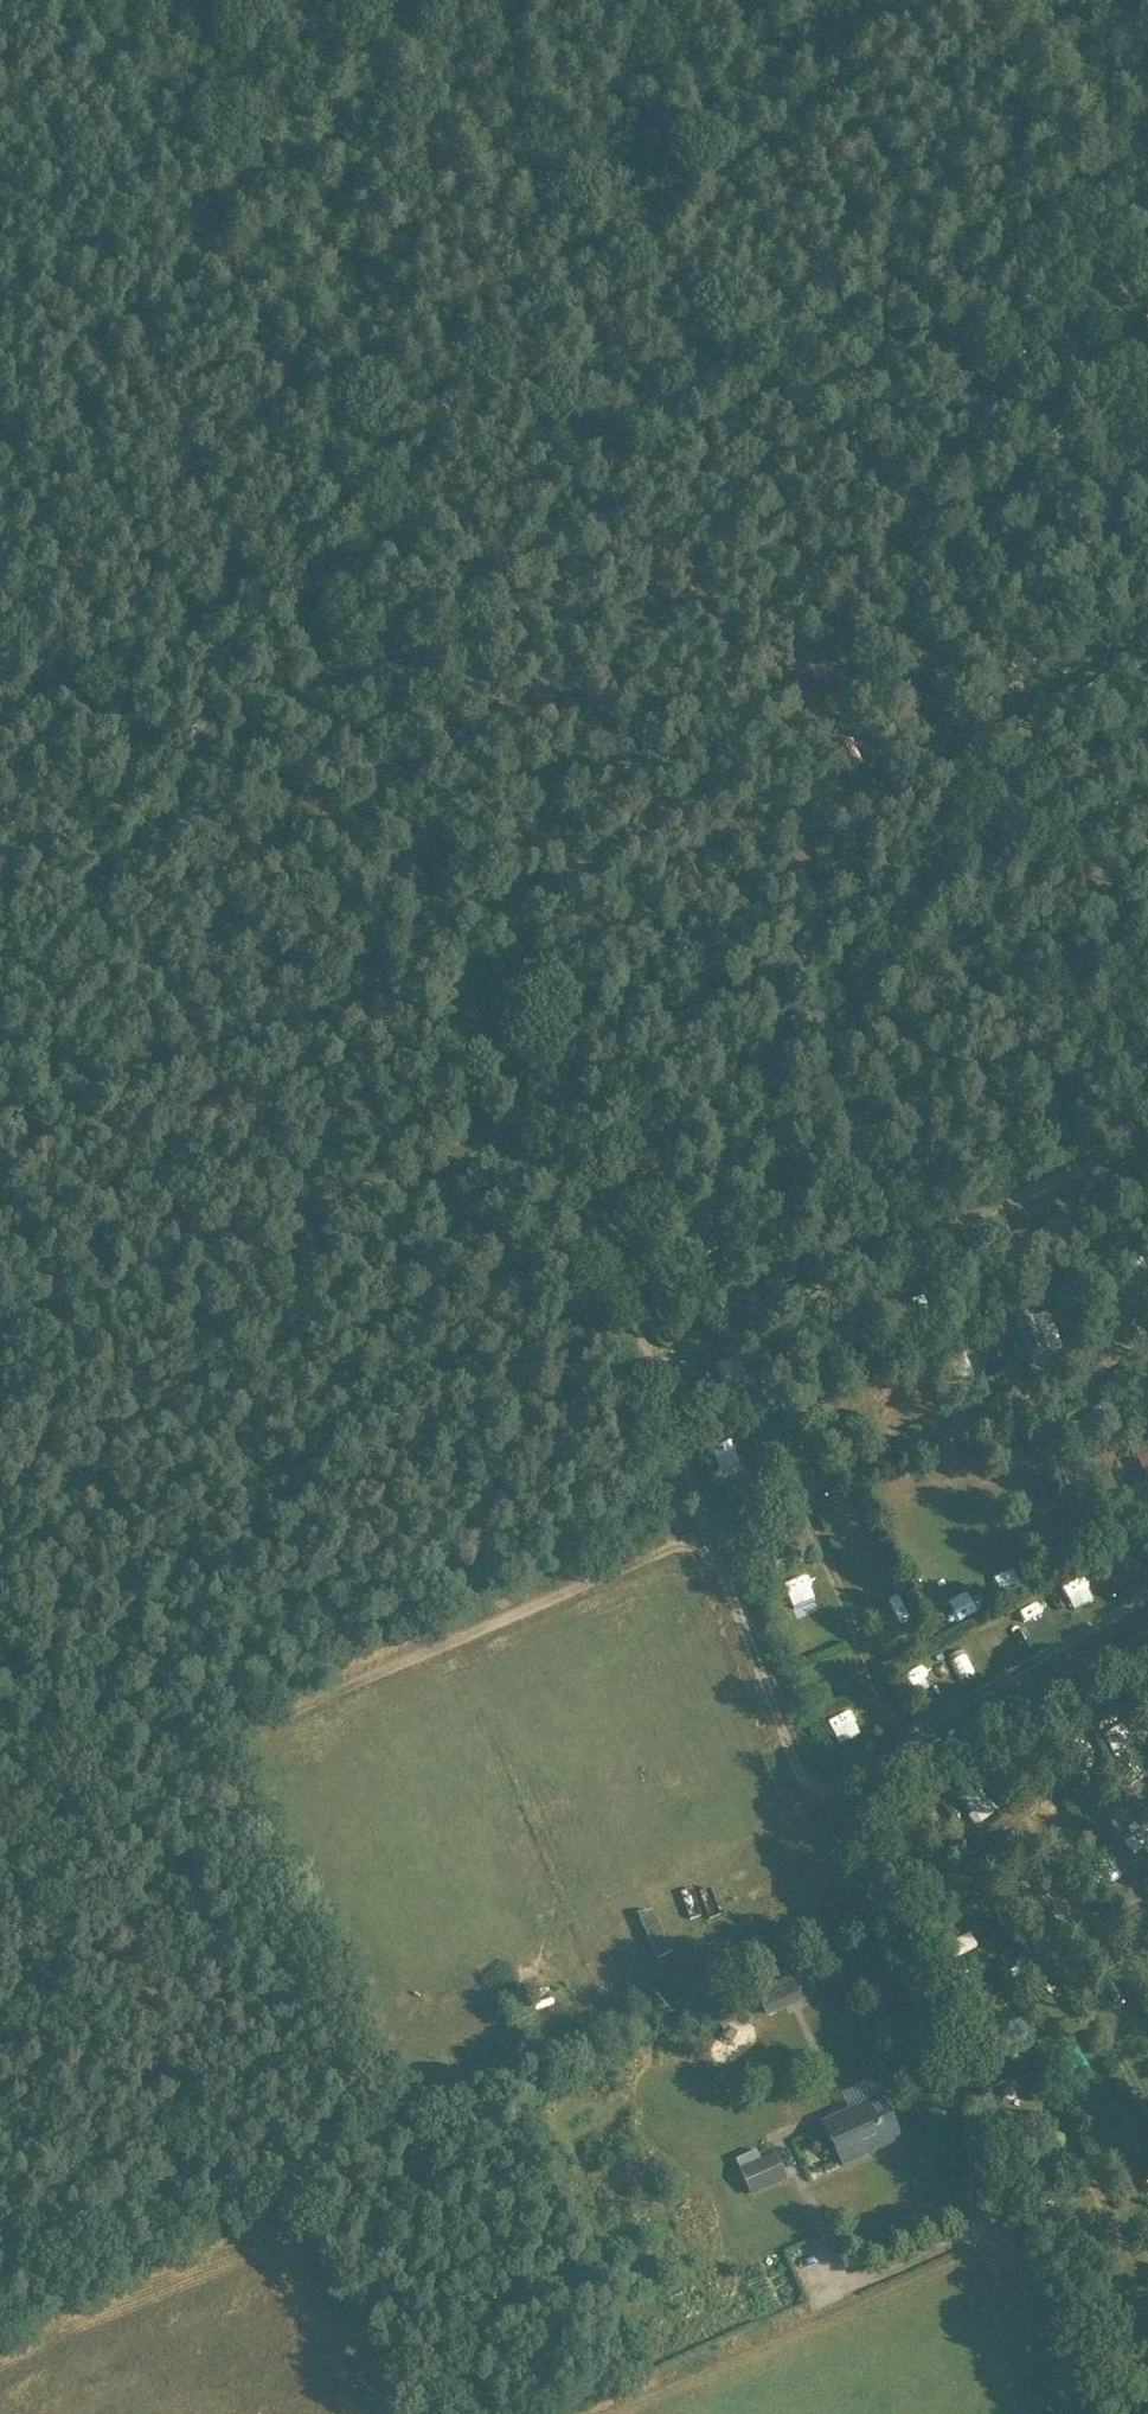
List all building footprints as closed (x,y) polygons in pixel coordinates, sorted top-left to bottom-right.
[(1139,349),(1147,345),(1147,329),(1133,336),(1139,349)] [(1103,387),(1091,401),(1103,412),(1116,398),(1103,387)] [(1041,409),(1024,399),(1017,411),(1034,421),(1041,409)] [(953,462),(944,447),(930,455),(939,470),(953,462)] [(1103,535),(1086,531),(1081,548),(1099,552),(1103,535)] [(1122,553),(1101,564),(1106,575),(1127,564),(1122,553)] [(1061,703),(1044,707),(1048,721),(1065,717),(1061,703)] [(607,1080),(594,1086),(602,1102),(615,1096),(607,1080)] [(610,1172),(609,1187),(623,1189),(625,1174),(610,1172)] [(827,1175),(817,1189),(828,1197),(838,1183),(827,1175)] [(818,1219),(806,1231),(818,1243),(830,1231),(818,1219)] [(642,1255),(632,1260),(640,1274),(649,1269),(642,1255)] [(710,1278),(719,1291),(733,1281),(725,1268),(710,1278)] [(1070,1295),(1057,1299),(1061,1312),(1074,1308),(1070,1295)] [(1049,1312),(1018,1324),(1032,1362),(1064,1349),(1049,1312)] [(935,1337),(940,1349),(950,1345),(945,1333),(935,1337)] [(716,1365),(734,1417),(768,1405),(749,1353),(716,1365)] [(776,1367),(761,1374),(768,1390),(783,1383),(776,1367)] [(784,1422),(797,1416),(798,1416),(793,1401),(777,1407),(783,1422),(784,1422)] [(1136,1408),(1143,1421),(1147,1419),(1147,1402),(1136,1408)] [(780,1418),(753,1427),(767,1471),(794,1462),(780,1418)] [(1111,1454),(1128,1446),(1120,1431),(1104,1439),(1111,1454)] [(748,1549),(760,1545),(756,1531),(740,1535),(744,1550),(748,1549)] [(779,1587),(794,1619),(814,1610),(799,1578),(779,1587)] [(999,1622),(983,1630),(993,1649),(1009,1641),(999,1622)] [(1136,1703),(1125,1709),(1133,1724),(1143,1718),(1136,1703)] [(852,1756),(871,1746),(860,1726),(842,1737),(852,1756)] [(977,1822),(995,1809),(983,1793),(965,1806),(977,1822)] [(1129,1816),(1147,1844),(1147,1816),(1143,1808),(1129,1816)] [(903,1911),(910,1926),(923,1920),(916,1905),(903,1911)] [(924,1923),(913,1927),(917,1939),(928,1935),(924,1923)] [(947,1971),(939,1976),(945,1987),(954,1983),(947,1971)] [(792,1975),(755,1991),(767,2019),(804,2003),(792,1975)] [(881,2097),(824,2123),(843,2165),(901,2139),(881,2097)] [(1014,2136),(1002,2142),(1007,2153),(1020,2146),(1014,2136)] [(736,2159),(751,2194),(786,2178),(773,2148),(758,2154),(756,2150),(736,2159)] [(1079,2180),(1065,2185),(1068,2194),(1083,2189),(1079,2180)]
